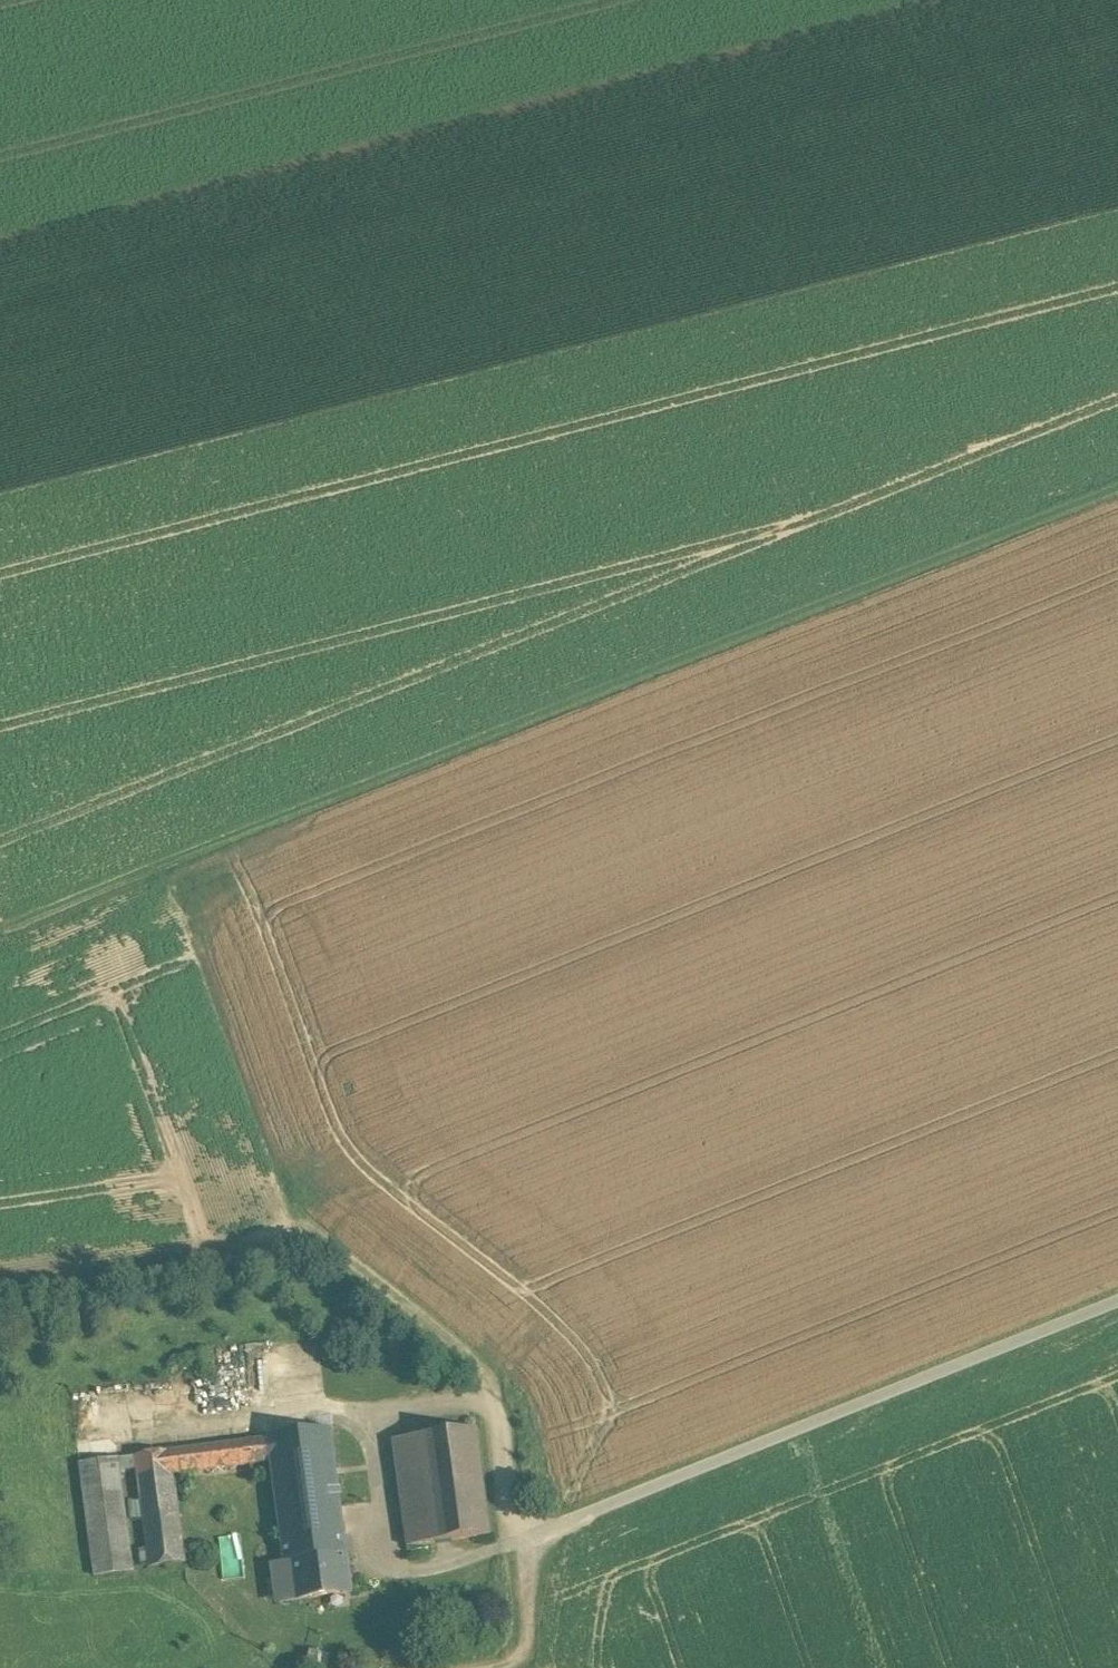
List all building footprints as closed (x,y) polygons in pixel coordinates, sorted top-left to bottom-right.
[(477,1428),(394,1439),(408,1545),(491,1535),(477,1428)] [(172,1451),(176,1474),(273,1460),(286,1562),(293,1561),(347,1554),(348,1553),(331,1430),(172,1451)] [(176,1474),(172,1451),(137,1456),(138,1468),(143,1501),(145,1521),(149,1548),(151,1567),(187,1562),(176,1474)] [(118,1459),(121,1471),(138,1468),(137,1456),(118,1459)] [(121,1471),(118,1459),(82,1464),(97,1575),(134,1570),(121,1471)] [(145,1521),(143,1501),(128,1502),(130,1523),(145,1521)] [(151,1567),(149,1548),(137,1549),(140,1568),(151,1567)] [(347,1554),(293,1561),(297,1599),(352,1591),(347,1554)] [(274,1602),(297,1599),(293,1561),(286,1562),(270,1564),(274,1602)]
